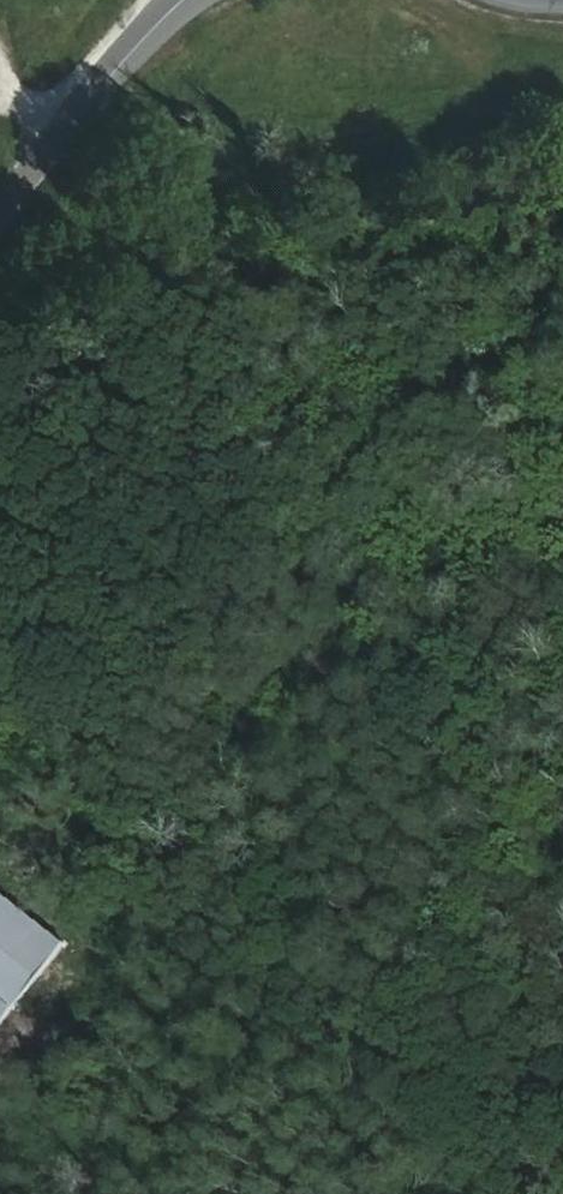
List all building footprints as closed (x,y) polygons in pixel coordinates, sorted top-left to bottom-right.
[(79,927),(0,868),(0,1030),(79,927)]
